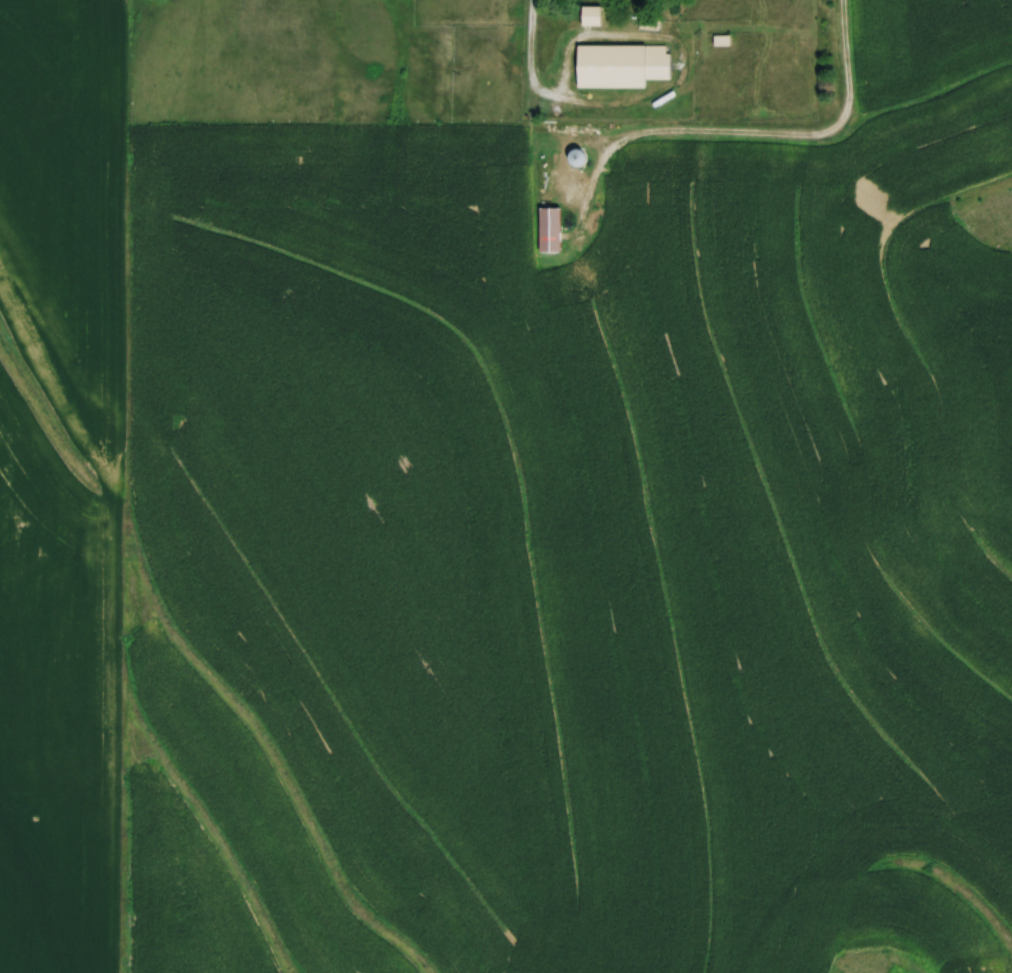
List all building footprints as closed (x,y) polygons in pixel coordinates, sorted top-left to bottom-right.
[(604,6),(580,6),(580,26),(604,26),(604,6)] [(575,87),(647,88),(647,80),(670,80),(671,46),(576,45),(575,87)]
